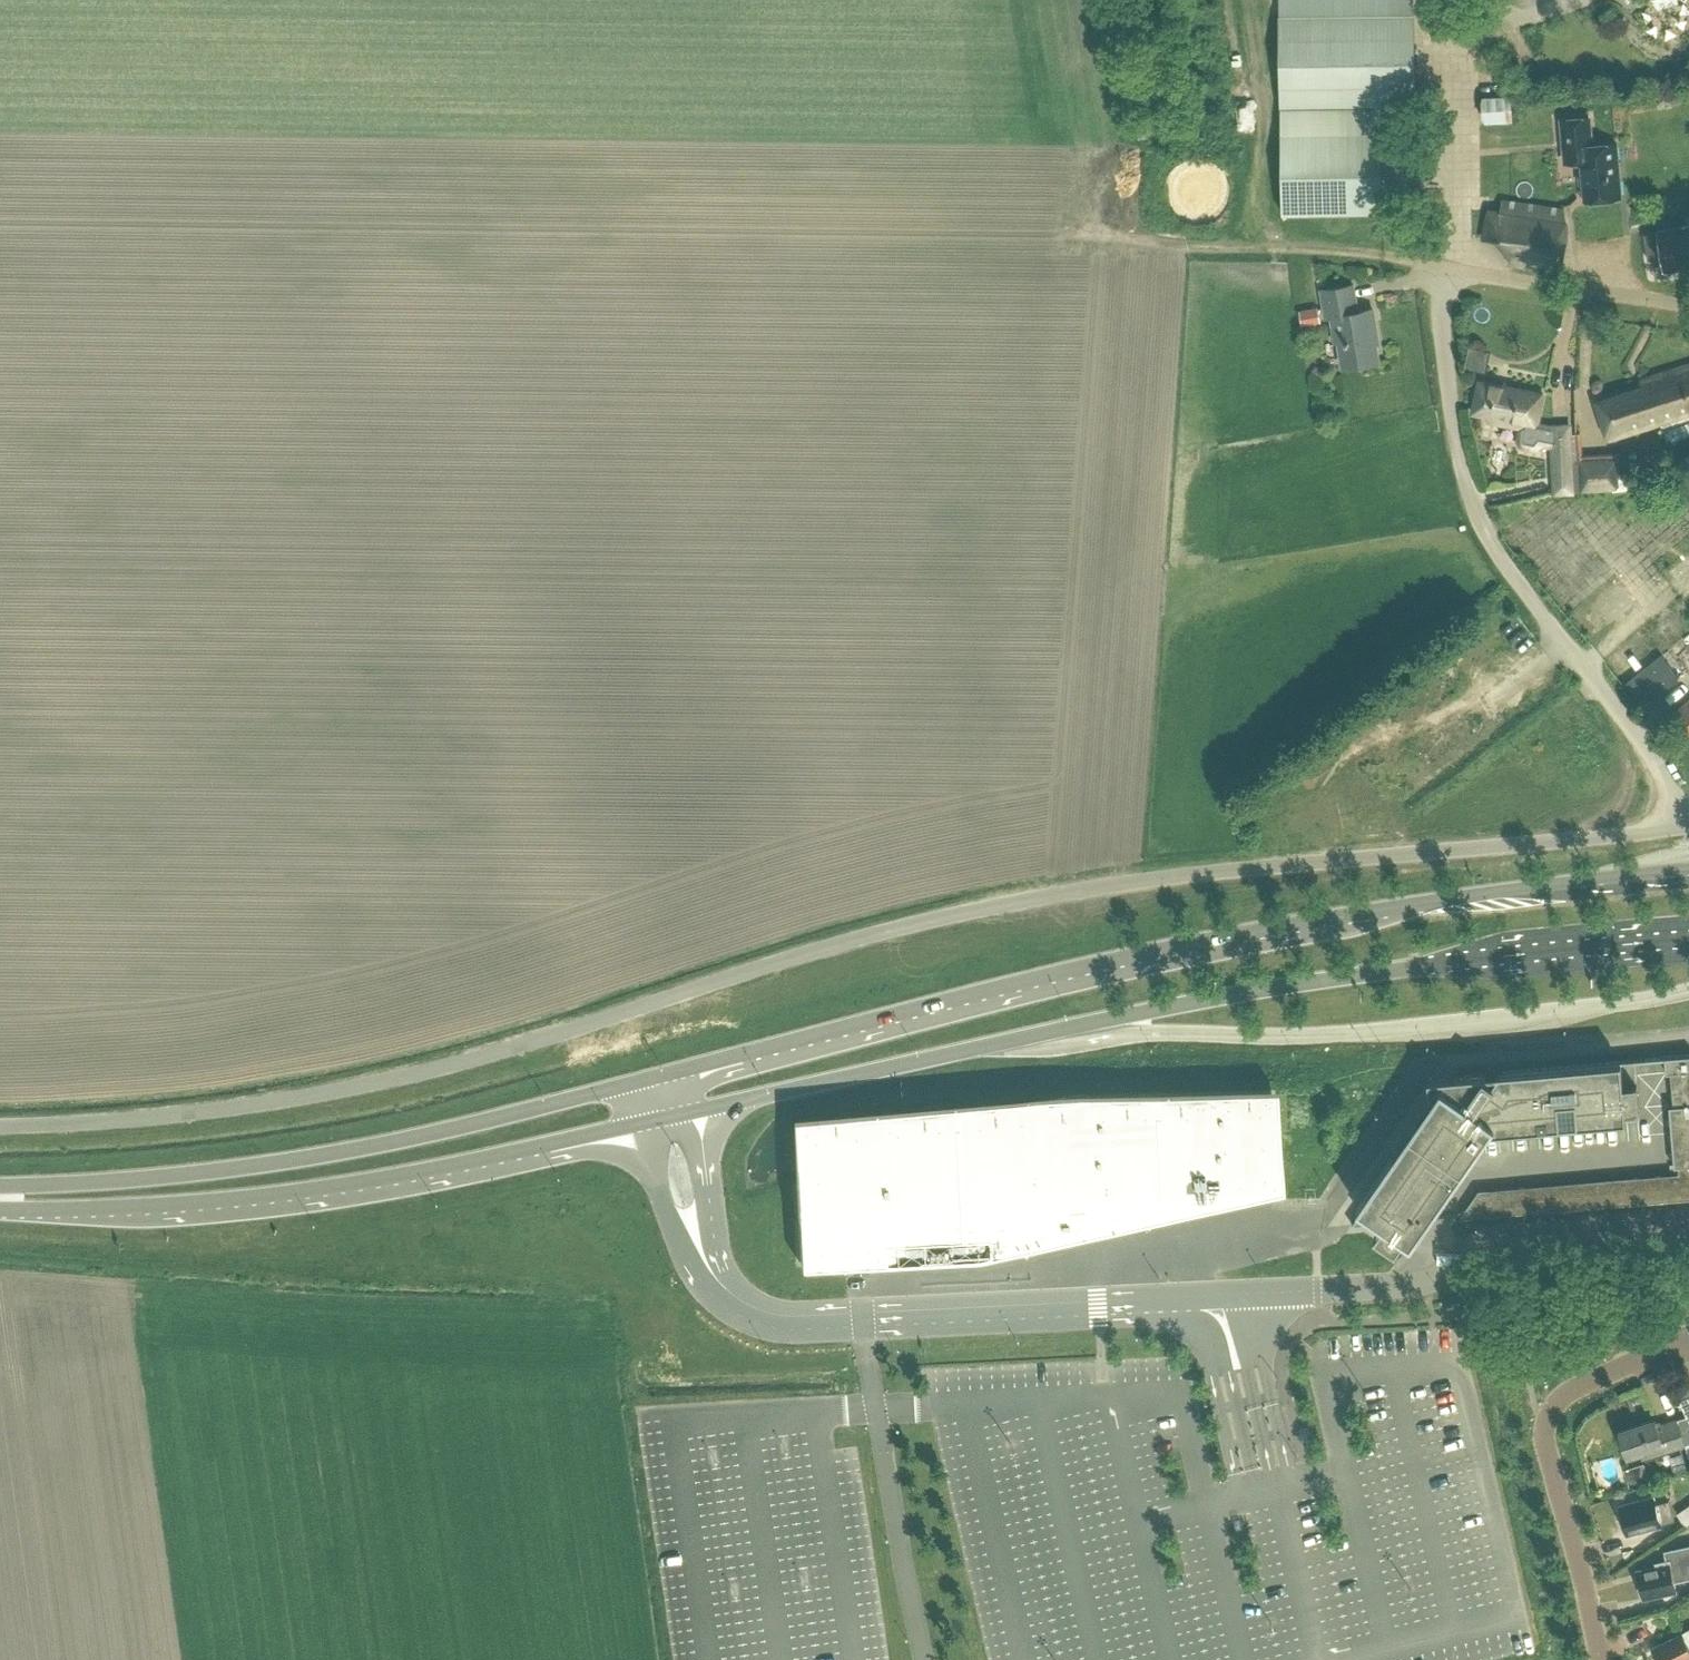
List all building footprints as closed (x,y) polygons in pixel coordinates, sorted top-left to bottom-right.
[(1281,106),(1415,104),(1414,0),(1279,0),(1281,106)] [(1475,115),(1504,116),(1505,89),(1476,88),(1475,115)] [(1587,117),(1560,120),(1564,163),(1577,162),(1579,183),(1582,182),(1584,201),(1619,197),(1614,143),(1589,146),(1587,117)] [(1381,131),(1281,132),(1282,213),(1383,211),(1381,131)] [(1566,222),(1565,209),(1502,199),(1500,212),(1488,210),(1484,237),(1513,242),(1510,262),(1559,269),(1563,238),(1566,222)] [(1657,229),(1658,231),(1644,234),(1648,260),(1662,258),(1663,269),(1688,265),(1688,225),(1657,229)] [(1358,311),(1353,284),(1321,290),(1326,317),(1331,317),(1335,341),(1338,341),(1342,366),(1379,360),(1376,342),(1379,342),(1373,308),(1358,311)] [(1294,304),(1295,315),(1313,314),(1313,303),(1294,304)] [(1462,341),(1459,361),(1478,364),(1481,344),(1462,341)] [(1688,416),(1688,363),(1639,379),(1641,386),(1595,401),(1607,438),(1687,413),(1688,416)] [(1551,432),(1543,429),(1541,426),(1537,425),(1544,393),(1479,380),(1472,412),(1488,415),(1487,420),(1521,427),(1519,439),(1520,443),(1523,446),(1533,448),(1537,446),(1540,443),(1552,445),(1554,493),(1579,491),(1575,430),(1551,432)] [(1583,488),(1616,487),(1614,458),(1581,460),(1583,488)] [(1629,477),(1629,489),(1642,489),(1642,477),(1629,477)] [(1645,704),(1679,677),(1662,655),(1627,682),(1645,704)] [(1679,708),(1684,713),(1677,719),(1688,733),(1688,700),(1679,708)] [(1688,1069),(1688,1056),(1665,1058),(1666,1071),(1688,1069)] [(1456,1075),(1453,1079),(1449,1077),(1449,1075),(1429,1077),(1431,1100),(1358,1205),(1363,1208),(1353,1224),(1384,1222),(1377,1232),(1377,1231),(1375,1233),(1397,1248),(1398,1247),(1398,1246),(1405,1237),(1411,1241),(1412,1242),(1460,1173),(1474,1153),(1476,1155),(1482,1146),(1480,1145),(1490,1130),(1627,1118),(1641,1117),(1640,1109),(1637,1082),(1624,1083),(1622,1062),(1622,1060),(1498,1071),(1498,1073),(1493,1080),(1486,1075),(1487,1074),(1487,1072),(1456,1075)] [(1635,1060),(1622,1062),(1624,1083),(1637,1082),(1635,1060)] [(1030,1244),(1032,1243),(1276,1187),(1279,1187),(1280,1187),(1280,1186),(1281,1186),(1281,1185),(1282,1185),(1282,1184),(1277,1091),(1276,1090),(1275,1090),(1274,1090),(1040,1094),(1035,1094),(793,1116),(796,1173),(796,1181),(801,1263),(801,1264),(801,1265),(802,1265),(803,1265),(847,1263),(977,1256),(1030,1244)] [(1669,1104),(1674,1164),(1680,1164),(1681,1172),(1688,1171),(1688,1102),(1669,1104)] [(1677,1392),(1687,1414),(1658,1424),(1656,1418),(1620,1429),(1628,1454),(1645,1449),(1647,1455),(1688,1442),(1688,1387),(1677,1392)] [(1656,1503),(1654,1495),(1620,1504),(1628,1532),(1661,1523),(1661,1522),(1675,1518),(1670,1500),(1656,1503)] [(1676,1590),(1674,1580),(1688,1577),(1688,1544),(1664,1549),(1666,1559),(1654,1562),(1655,1565),(1637,1569),(1643,1597),(1676,1590)] [(1682,1632),(1681,1631),(1652,1646),(1659,1659),(1685,1659),(1688,1658),(1688,1628),(1682,1632)]
